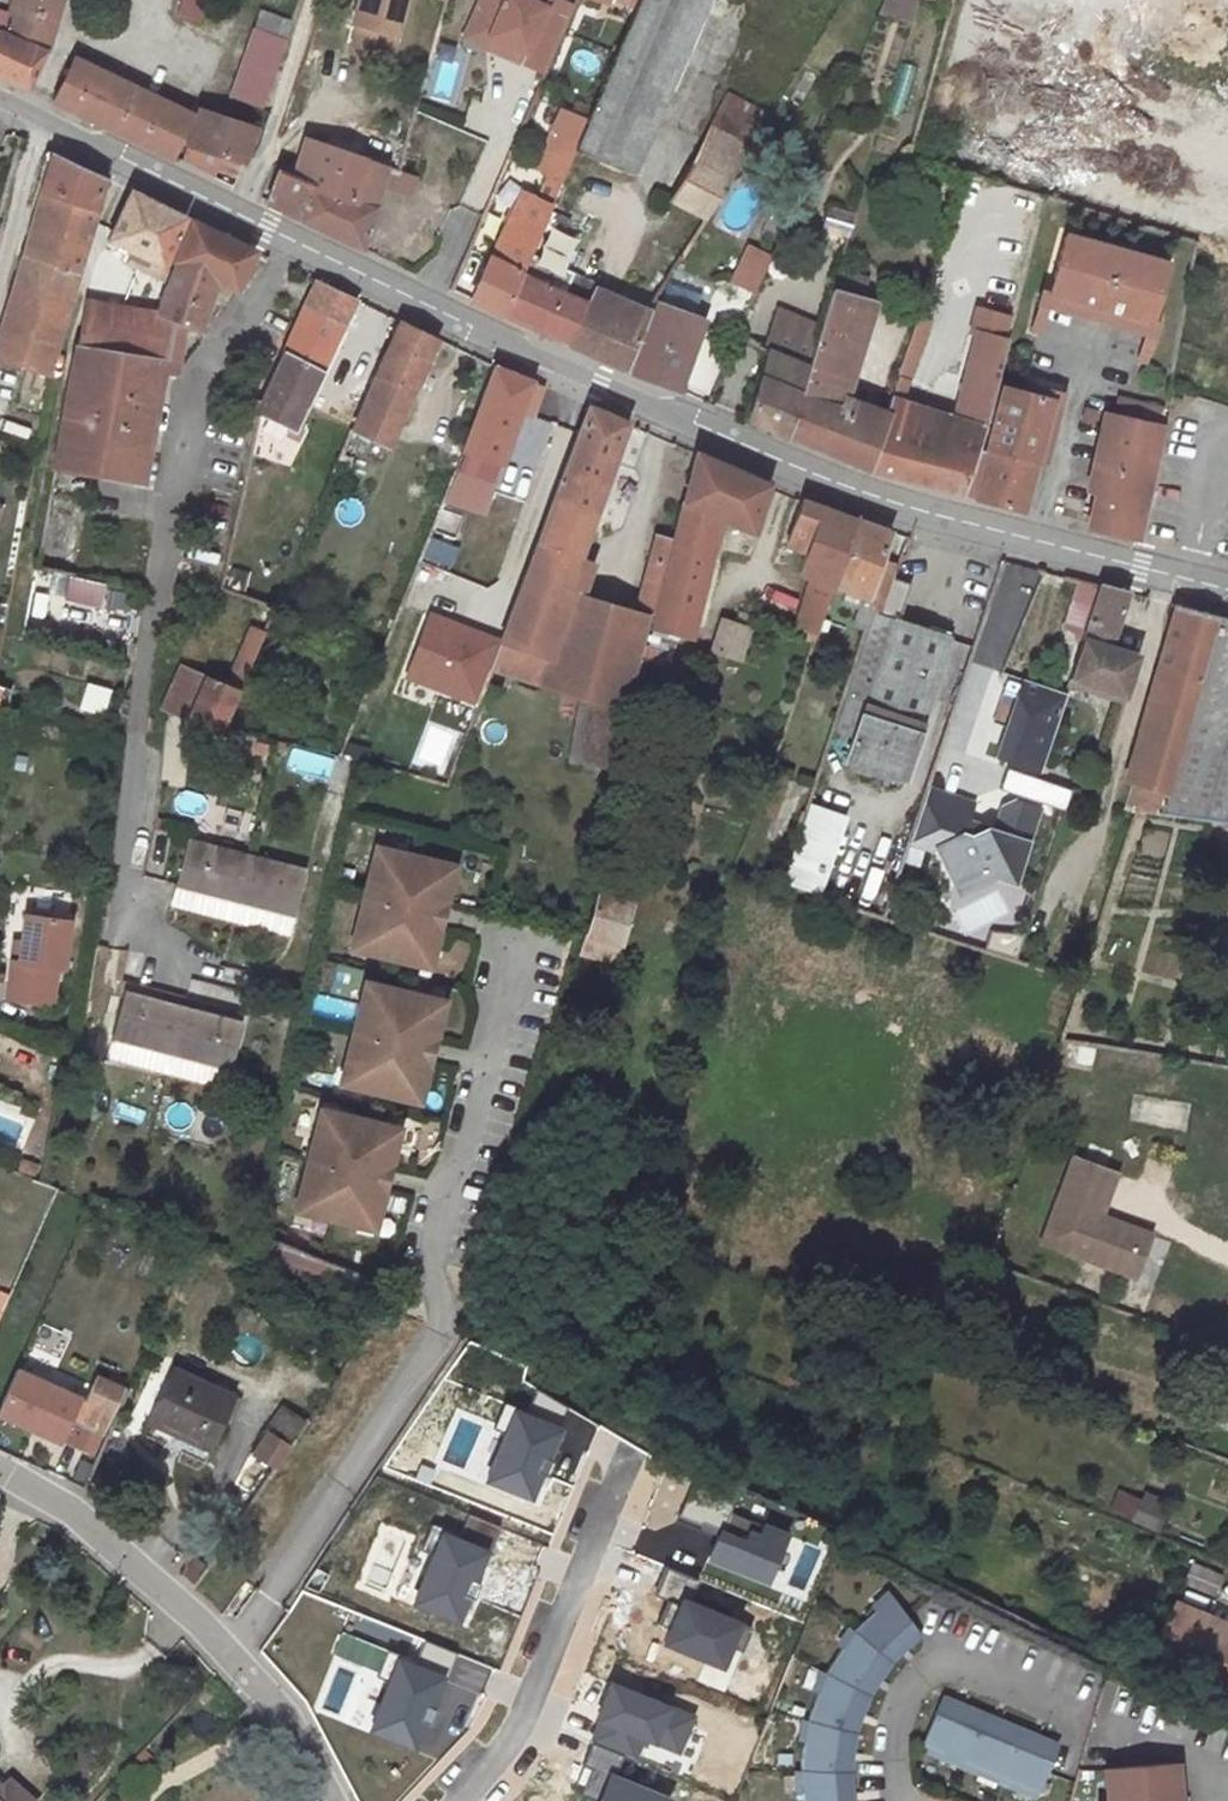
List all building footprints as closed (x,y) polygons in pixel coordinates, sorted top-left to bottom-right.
[(28,90),(45,50),(60,0),(11,0),(1,29),(0,28),(0,77),(28,90)] [(1,29),(11,0),(0,0),(0,28),(1,29)] [(352,50),(391,60),(407,0),(359,0),(352,28),(357,30),(352,50)] [(523,63),(547,73),(576,6),(563,0),(551,0),(548,7),(531,0),(484,0),(472,28),(528,52),(523,63)] [(586,125),(573,154),(631,177),(706,0),(640,0),(586,125)] [(632,0),(580,0),(580,1),(631,8),(632,0)] [(1200,2),(1185,48),(1202,55),(1201,61),(1209,65),(1211,58),(1227,63),(1227,11),(1200,2)] [(253,30),(237,76),(269,88),(285,40),(253,30)] [(1123,34),(1111,84),(1130,88),(1142,38),(1123,34)] [(76,59),(54,102),(173,158),(189,116),(76,59)] [(269,88),(237,76),(229,99),(261,110),(269,88)] [(243,164),(255,128),(197,109),(181,162),(202,171),(212,153),(243,164)] [(573,154),(586,125),(560,114),(534,173),(560,185),(573,154)] [(707,220),(750,152),(713,135),(673,203),(707,220)] [(365,163),(304,143),(293,176),(277,171),(266,203),(301,220),(314,185),(352,199),(365,163)] [(103,175),(40,146),(2,290),(66,307),(82,247),(103,175)] [(314,185),(301,220),(362,249),(363,249),(379,192),(385,171),(385,170),(365,163),(352,199),(314,185)] [(385,171),(379,192),(409,201),(415,179),(385,171)] [(160,271),(184,217),(131,191),(106,243),(160,271)] [(526,195),(522,204),(510,231),(504,229),(472,301),(503,315),(528,257),(550,207),(526,195)] [(854,233),(856,208),(829,205),(827,231),(854,233)] [(172,267),(169,277),(154,317),(154,321),(164,323),(155,361),(120,354),(74,345),(64,403),(53,461),(143,478),(164,371),(175,373),(183,329),(196,333),(217,284),(235,292),(255,250),(192,220),(170,265),(172,267)] [(1070,227),(1068,233),(1168,264),(1169,258),(1070,227)] [(1168,264),(1068,233),(1050,290),(1150,321),(1168,264)] [(528,257),(503,315),(568,343),(587,305),(565,295),(573,277),(528,257)] [(689,265),(682,261),(669,282),(677,287),(689,265)] [(765,275),(740,265),(721,307),(747,317),(765,275)] [(811,364),(788,437),(866,467),(882,421),(850,409),(853,401),(839,396),(876,277),(840,267),(822,328),(811,364)] [(345,326),(356,299),(313,279),(307,292),(301,290),(293,308),(300,311),(302,307),(345,326)] [(621,299),(595,288),(587,305),(568,343),(593,353),(621,299)] [(1159,324),(1150,321),(1050,290),(1044,288),(1039,301),(1047,303),(1146,333),(1155,336),(1159,324)] [(0,299),(0,356),(53,370),(57,345),(69,308),(66,307),(2,290),(0,299)] [(625,367),(650,312),(621,299),(593,353),(625,367)] [(1047,303),(1039,301),(1030,330),(1038,332),(1047,303)] [(74,345),(120,354),(129,312),(82,303),(74,345)] [(659,306),(633,370),(632,372),(677,391),(703,324),(659,306)] [(302,307),(300,311),(269,384),(265,392),(259,415),(295,439),(345,326),(302,307)] [(977,311),(977,329),(1007,338),(1011,320),(977,311)] [(154,321),(154,317),(129,312),(120,354),(155,361),(164,323),(154,321)] [(822,328),(782,316),(770,351),(811,364),(822,328)] [(438,338),(400,320),(356,432),(392,447),(438,338)] [(882,421),(866,467),(899,479),(964,494),(978,451),(983,431),(995,384),(995,383),(998,373),(1007,338),(977,329),(952,413),(891,396),(882,421)] [(916,329),(891,396),(901,399),(925,333),(916,329)] [(1155,336),(1146,333),(1137,362),(1145,364),(1155,336)] [(788,437),(811,364),(770,351),(746,419),(788,437)] [(534,415),(544,386),(497,366),(460,457),(456,469),(490,483),(497,465),(501,467),(521,411),(534,415)] [(1063,391),(998,373),(995,383),(1051,398),(1061,400),(1063,391)] [(1051,398),(995,383),(995,384),(983,431),(978,451),(964,494),(1021,506),(1035,458),(1051,398)] [(1114,414),(1161,426),(1165,407),(1119,395),(1114,414)] [(1061,400),(1051,398),(1035,458),(1045,460),(1061,400)] [(502,642),(492,669),(541,684),(570,603),(580,556),(630,423),(591,406),(502,642)] [(1114,414),(1105,412),(1091,488),(1098,490),(1106,492),(1110,472),(1105,471),(1114,414)] [(1110,472),(1106,492),(1098,490),(1091,515),(1098,517),(1097,523),(1138,536),(1161,426),(1114,414),(1105,471),(1110,472)] [(699,453),(676,539),(656,613),(652,627),(688,638),(713,549),(720,551),(730,522),(754,531),(771,483),(699,453)] [(455,471),(448,493),(463,498),(470,476),(455,471)] [(47,493),(34,569),(74,578),(89,501),(47,493)] [(837,566),(855,517),(805,498),(787,546),(806,554),(837,566)] [(440,510),(435,532),(454,536),(459,514),(440,510)] [(881,555),(890,530),(855,517),(837,566),(830,585),(866,599),(863,606),(871,609),(879,611),(892,576),(898,561),(881,555)] [(639,612),(647,614),(648,611),(656,613),(676,539),(659,536),(639,612)] [(830,585),(837,566),(806,554),(798,576),(813,580),(797,628),(812,634),(830,585)] [(910,582),(892,576),(879,611),(871,609),(831,727),(853,735),(844,758),(902,778),(950,637),(898,617),(910,582)] [(1067,611),(1086,617),(1098,582),(1079,577),(1067,611)] [(1098,582),(1086,617),(1080,635),(1106,644),(1126,589),(1098,582)] [(767,587),(762,601),(787,612),(793,598),(767,587)] [(108,590),(106,605),(132,608),(134,594),(108,590)] [(236,730),(283,611),(257,602),(246,627),(250,629),(227,686),(174,666),(157,703),(207,724),(236,730)] [(582,696),(623,708),(647,614),(639,612),(570,603),(541,684),(582,696)] [(1142,786),(1166,792),(1180,744),(1199,676),(1217,614),(1183,605),(1130,782),(1142,786)] [(737,657),(753,615),(728,607),(711,649),(737,657)] [(492,669),(502,642),(430,614),(407,676),(479,703),(492,669)] [(1199,676),(1227,683),(1227,617),(1217,614),(1199,676)] [(1080,635),(1066,675),(1122,694),(1134,654),(1106,644),(1080,635)] [(1180,744),(1227,756),(1227,683),(1199,676),(1180,744)] [(999,757),(1047,770),(1067,689),(1020,677),(999,757)] [(79,709),(106,717),(114,688),(86,681),(79,709)] [(582,696),(567,761),(612,771),(623,708),(582,696)] [(1180,744),(1166,792),(1161,810),(1200,816),(1211,816),(1227,818),(1227,756),(1180,744)] [(1130,782),(1123,808),(1133,811),(1135,807),(1142,786),(1130,782)] [(1135,807),(1161,810),(1166,792),(1142,786),(1135,807)] [(971,804),(924,788),(907,838),(932,847),(935,845),(955,882),(985,871),(986,873),(994,875),(1012,881),(1037,808),(1014,800),(1003,806),(994,831),(985,829),(981,830),(964,824),(965,821),(971,804)] [(836,822),(802,811),(780,879),(814,890),(836,822)] [(964,824),(981,830),(985,829),(965,821),(964,824)] [(305,871),(190,844),(180,889),(295,915),(305,871)] [(390,850),(376,847),(373,861),(386,865),(390,850)] [(368,938),(365,953),(415,966),(418,954),(433,958),(440,932),(436,930),(438,924),(415,919),(415,916),(399,912),(398,915),(390,913),(394,898),(441,909),(443,903),(446,904),(453,877),(438,874),(441,863),(390,850),(386,865),(373,861),(368,880),(372,881),(363,917),(359,916),(355,935),(368,938)] [(438,874),(453,877),(455,866),(441,863),(438,874)] [(985,871),(955,882),(959,889),(994,875),(986,873),(985,871)] [(628,904),(593,894),(577,951),(613,962),(628,904)] [(436,930),(440,932),(446,904),(443,903),(441,909),(394,898),(390,913),(398,915),(399,912),(415,916),(415,919),(438,924),(436,930)] [(69,920),(26,915),(22,942),(20,963),(13,961),(8,1000),(52,1006),(56,968),(63,969),(69,920)] [(993,927),(987,946),(1018,955),(1024,936),(993,927)] [(368,938),(355,935),(351,949),(365,953),(368,938)] [(22,942),(15,942),(13,961),(20,963),(22,942)] [(418,954),(415,966),(430,969),(433,958),(418,954)] [(193,980),(190,994),(236,1004),(239,990),(193,980)] [(379,986),(365,983),(361,997),(375,1001),(379,986)] [(357,1074),(353,1089),(404,1101),(407,1090),(422,1093),(428,1067),(424,1066),(426,1060),(403,1054),(404,1051),(387,1047),(386,1050),(378,1048),(382,1033),(430,1045),(431,1039),(435,1040),(441,1013),(426,1009),(429,998),(379,986),(375,1001),(361,997),(357,1016),(360,1016),(351,1053),(348,1052),(343,1070),(357,1074)] [(237,1024),(124,997),(114,1039),(227,1066),(237,1024)] [(426,1009),(441,1013),(444,1002),(429,998),(426,1009)] [(424,1066),(428,1067),(435,1040),(431,1039),(430,1045),(382,1033),(378,1048),(386,1050),(387,1047),(404,1051),(403,1054),(426,1060),(424,1066)] [(1062,1063),(1095,1068),(1098,1046),(1064,1041),(1062,1063)] [(357,1074),(343,1070),(340,1085),(353,1089),(357,1074)] [(407,1090),(404,1101),(419,1104),(422,1093),(407,1090)] [(112,1120),(137,1126),(141,1109),(115,1103),(112,1120)] [(332,1112),(318,1109),(315,1124),(328,1127),(332,1112)] [(328,1127),(315,1124),(310,1142),(314,1143),(305,1180),(301,1179),(297,1197),(310,1200),(307,1215),(357,1228),(360,1216),(375,1220),(381,1194),(378,1193),(379,1187),(356,1181),(357,1178),(340,1174),(340,1177),(332,1175),(336,1160),(383,1172),(385,1166),(388,1166),(394,1139),(380,1136),(383,1125),(332,1112),(328,1127)] [(380,1136),(394,1139),(397,1129),(383,1125),(380,1136)] [(1115,1168),(1071,1151),(1038,1238),(1132,1274),(1141,1252),(1132,1249),(1140,1226),(1109,1214),(1108,1219),(1097,1215),(1099,1210),(1115,1168)] [(378,1193),(381,1194),(388,1166),(385,1166),(383,1172),(336,1160),(332,1175),(340,1177),(340,1174),(357,1178),(356,1181),(379,1187),(378,1193)] [(297,1197),(293,1212),(307,1215),(310,1200),(297,1197)] [(1108,1219),(1109,1214),(1099,1210),(1097,1215),(1108,1219)] [(360,1216),(357,1228),(372,1231),(375,1220),(360,1216)] [(1132,1249),(1141,1252),(1149,1230),(1140,1226),(1132,1249)] [(0,1406),(0,1415),(94,1456),(124,1389),(96,1377),(84,1402),(15,1369),(0,1406)] [(172,1373),(145,1427),(207,1457),(233,1403),(172,1373)] [(292,1418),(274,1443),(290,1455),(308,1429),(292,1418)] [(255,1463),(274,1475),(290,1455),(274,1443),(271,1442),(255,1463)] [(1159,1530),(1168,1501),(1117,1486),(1109,1515),(1159,1530)] [(496,1530),(445,1496),(436,1509),(488,1543),(496,1530)] [(488,1543),(436,1509),(421,1531),(473,1566),(488,1543)] [(421,1531),(402,1560),(453,1594),(473,1566),(421,1531)] [(1175,1571),(1167,1589),(1197,1599),(1205,1579),(1175,1571)] [(803,1800),(854,1800),(850,1759),(851,1752),(855,1752),(857,1718),(859,1713),(862,1714),(873,1686),(877,1681),(879,1682),(898,1653),(902,1649),(904,1651),(919,1636),(890,1595),(852,1631),(825,1674),(808,1722),(801,1772),(803,1800)] [(1163,1599),(1142,1648),(1227,1686),(1227,1627),(1163,1599)] [(924,1746),(1040,1791),(1059,1742),(943,1696),(924,1746)] [(1108,1770),(1111,1800),(1182,1800),(1179,1765),(1108,1770)] [(0,1769),(0,1783),(13,1796),(21,1789),(0,1769)] [(0,1783),(0,1800),(33,1800),(21,1789),(13,1796),(0,1783)] [(194,1787),(180,1800),(208,1800),(194,1787)]
